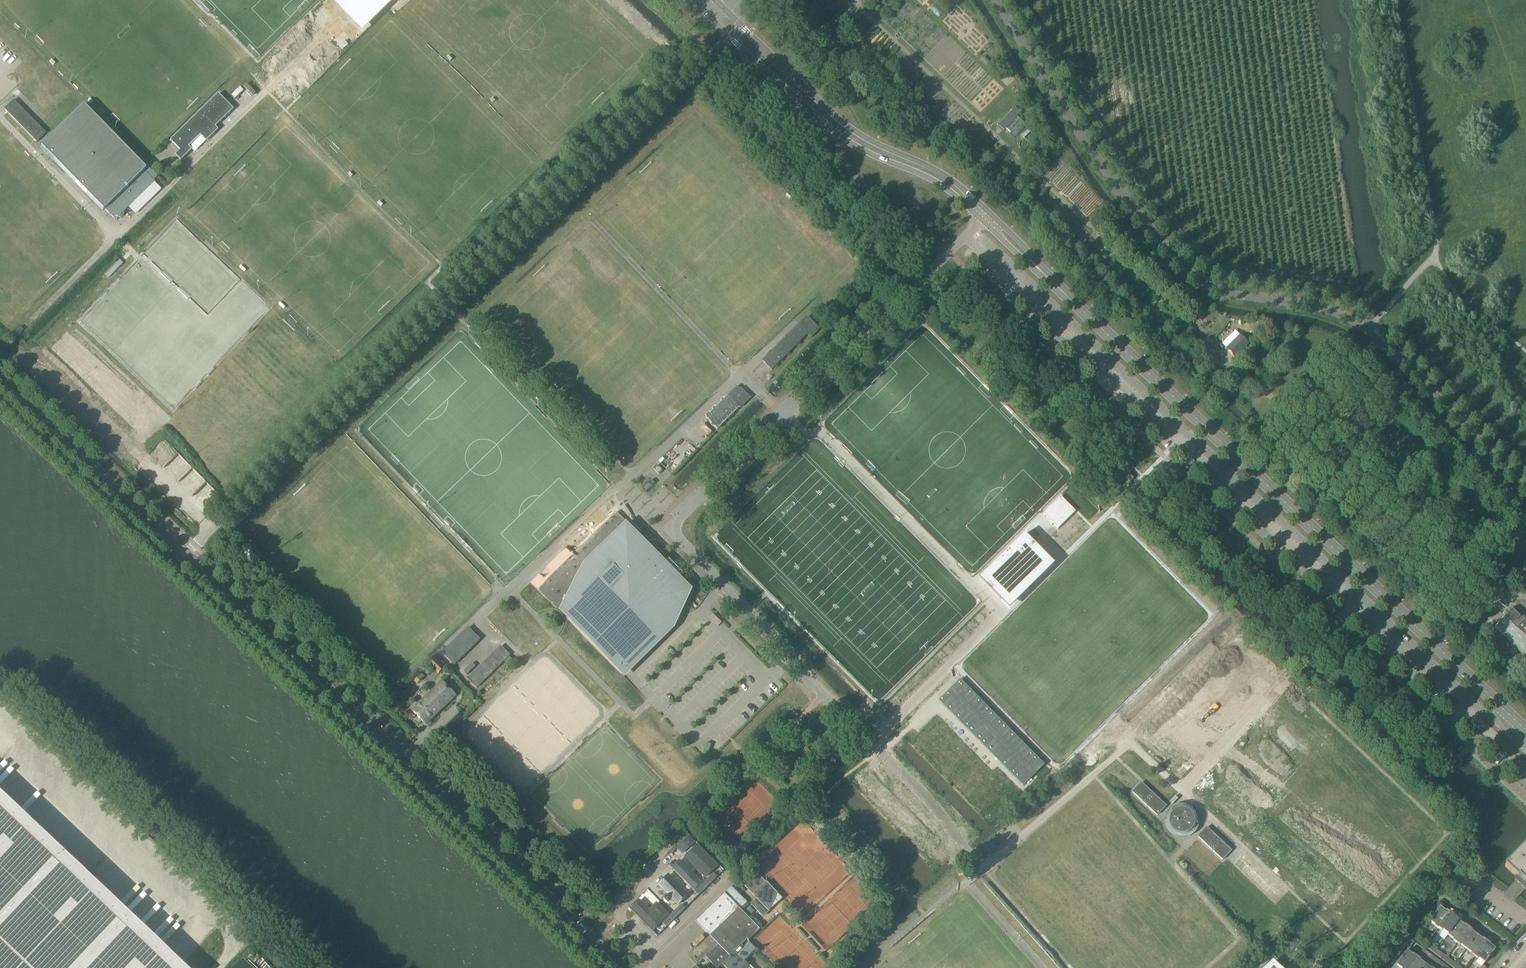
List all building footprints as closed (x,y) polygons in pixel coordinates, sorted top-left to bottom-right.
[(333,1),(362,31),(393,0),(334,0),(333,1)] [(1018,89),(1014,91),(1019,100),(1023,98),(1018,89)] [(219,94),(170,141),(180,150),(175,155),(181,161),(192,150),(189,147),(200,136),(206,141),(218,130),(215,127),(233,109),(219,94)] [(45,134),(42,130),(37,125),(13,101),(4,110),(36,143),(45,134)] [(51,136),(40,147),(103,210),(104,209),(115,220),(154,181),(143,170),(145,169),(143,167),(82,105),(51,136)] [(1016,117),(1020,113),(1015,108),(1011,113),(1016,117)] [(1009,132),(1015,138),(1026,126),(1017,117),(1006,129),(1009,132)] [(1005,129),(1008,126),(1003,122),(999,126),(1000,127),(1004,131),(1005,129)] [(164,143),(150,157),(152,159),(163,171),(177,157),(164,143)] [(830,308),(833,311),(839,305),(836,302),(830,308)] [(762,361),(763,362),(771,371),(808,334),(799,324),(762,361)] [(1248,344),(1240,335),(1226,349),(1235,358),(1240,352),(1248,344)] [(706,418),(717,430),(749,398),(737,387),(706,418)] [(663,471),(657,465),(653,469),(659,475),(663,471)] [(1049,520),(1058,529),(1075,512),(1061,497),(1051,507),(1046,511),(1044,514),(1043,514),(1043,515),(1049,520)] [(550,577),(537,590),(621,675),(668,629),(661,622),(693,590),(656,553),(655,554),(642,540),(642,539),(616,512),(613,515),(550,577)] [(1044,562),(1041,558),(1045,555),(1035,545),(1030,540),(1025,534),(1024,534),(1019,540),(1000,559),(979,579),(989,590),(999,600),(1003,596),(1006,600),(1008,601),(1023,587),(1025,585),(1029,580),(1031,578),(1046,564),(1044,562)] [(1479,596),(1472,589),(1455,607),(1458,610),(1467,602),(1470,605),(1479,596)] [(1525,658),(1525,657),(1525,620),(1513,608),(1494,628),(1525,658)] [(1481,610),(1474,617),(1469,623),(1475,628),(1487,615),(1481,610)] [(442,653),(454,665),(480,640),(468,628),(442,653)] [(501,647),(476,671),(468,679),(477,688),(510,656),(501,647)] [(428,665),(438,674),(444,668),(435,658),(428,665)] [(416,680),(420,684),(425,680),(420,676),(416,680)] [(412,711),(426,725),(456,696),(442,681),(412,711)] [(178,964),(163,950),(163,949),(142,930),(109,899),(73,865),(42,836),(16,811),(0,796),(0,967),(182,967),(178,964)] [(683,841),(689,848),(696,842),(696,841),(689,835),(685,839),(683,841)] [(1525,889),(1525,844),(1505,866),(1517,877),(1515,879),(1525,889)] [(697,846),(685,857),(705,878),(717,866),(697,846)] [(1271,898),(1278,891),(1243,858),(1236,865),(1271,898)] [(680,864),(675,869),(693,886),(697,882),(680,864)] [(717,877),(714,873),(694,892),(698,896),(717,877)] [(744,885),(754,896),(755,897),(755,896),(757,898),(756,898),(757,899),(751,904),(763,916),(770,910),(769,909),(775,895),(756,874),(744,885)] [(668,876),(658,886),(678,905),(688,896),(671,878),(668,876)] [(722,964),(730,957),(735,952),(747,940),(748,941),(760,930),(739,908),(724,894),(695,922),(710,936),(689,955),(697,964),(706,957),(713,965),(709,967),(717,967),(722,964)] [(657,904),(649,911),(639,901),(632,908),(653,929),(660,922),(667,915),(657,904)] [(662,924),(666,928),(685,909),(682,905),(662,924)] [(1434,926),(1438,929),(1449,914),(1446,911),(1445,912),(1440,908),(1440,907),(1429,922),(1430,922),(1435,926),(1434,926)] [(1442,931),(1447,935),(1458,921),(1452,917),(1453,916),(1449,914),(1438,929),(1441,932),(1442,931)] [(1428,924),(1425,921),(1417,931),(1421,933),(1428,924)] [(1453,940),(1456,943),(1468,928),(1464,925),(1464,926),(1458,921),(1447,935),(1448,935),(1447,935),(1448,936),(1448,935),(1453,940)] [(1466,949),(1467,950),(1477,936),(1477,935),(1477,936),(1471,931),(1471,930),(1468,928),(1456,943),(1460,946),(1460,945),(1466,949),(1466,950),(1466,949)] [(1471,954),(1475,957),(1486,942),(1483,939),(1482,940),(1477,936),(1467,950),(1472,954),(1471,954)] [(1405,947),(1408,949),(1409,949),(1414,942),(1411,940),(1405,947)] [(756,948),(748,941),(737,954),(738,955),(743,959),(744,961),(756,948)] [(1486,942),(1475,957),(1478,960),(1479,959),(1484,963),(1484,964),(1495,949),(1489,945),(1490,944),(1486,942)] [(1425,947),(1433,953),(1436,950),(1428,943),(1425,947)] [(1420,953),(1429,960),(1432,956),(1423,949),(1420,953)] [(1433,953),(1443,961),(1446,957),(1436,950),(1433,953)] [(1416,957),(1413,955),(1412,956),(1407,951),(1396,965),(1397,965),(1400,967),(1408,967),(1416,957)] [(735,952),(730,957),(740,966),(744,961),(743,959),(738,955),(737,954),(735,952)] [(1429,960),(1439,967),(1441,963),(1432,956),(1429,960)] [(726,967),(738,967),(740,966),(730,957),(722,964),(726,967)] [(1425,965),(1424,965),(1419,961),(1420,960),(1416,957),(1408,967),(1423,967),(1425,965)] [(1453,967),(1456,964),(1446,957),(1443,961),(1453,967)]
